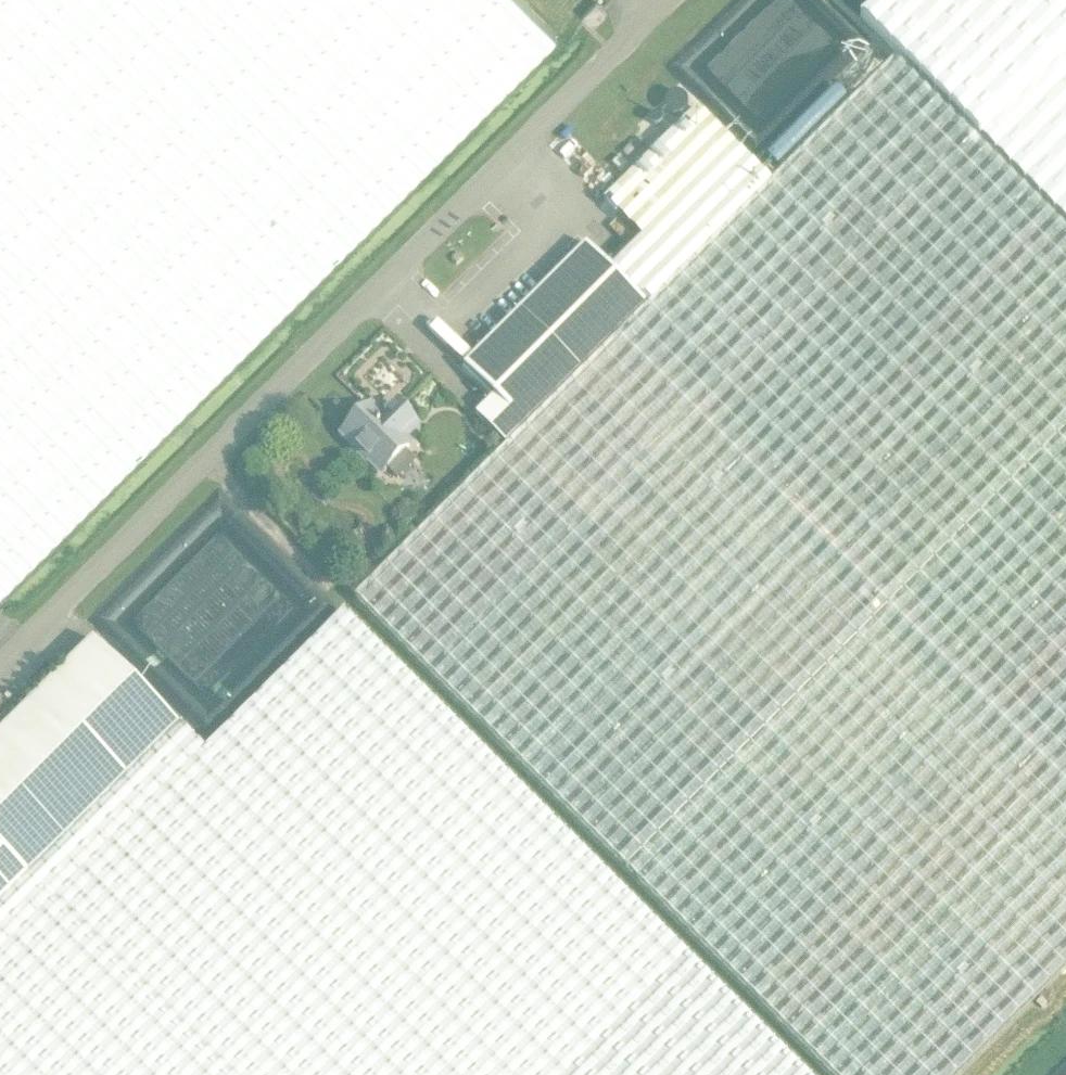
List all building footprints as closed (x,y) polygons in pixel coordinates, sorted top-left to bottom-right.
[(556,35),(521,0),(0,0),(0,590),(556,35)] [(861,19),(1065,224),(1065,0),(880,0),(861,19)] [(771,184),(648,307),(506,448),(355,599),(831,1074),(960,1074),(1065,970),(1065,232),(895,61),(771,184)] [(642,239),(611,270),(648,307),(771,184),(734,147),(698,110),(605,202),(642,239)] [(648,307),(611,270),(586,245),(555,276),(552,276),(549,279),(549,282),(463,368),(494,398),(475,417),(506,448),(648,307)] [(369,409),(344,435),(358,449),(356,451),(369,463),(371,461),(384,474),(388,470),(406,452),(409,448),(402,441),(417,426),(400,410),(389,420),(385,420),(383,422),(369,409)] [(343,613),(205,751),(181,726),(0,906),(0,1074),(805,1074),(343,613)] [(181,726),(179,727),(94,641),(0,735),(0,906),(181,726)]
